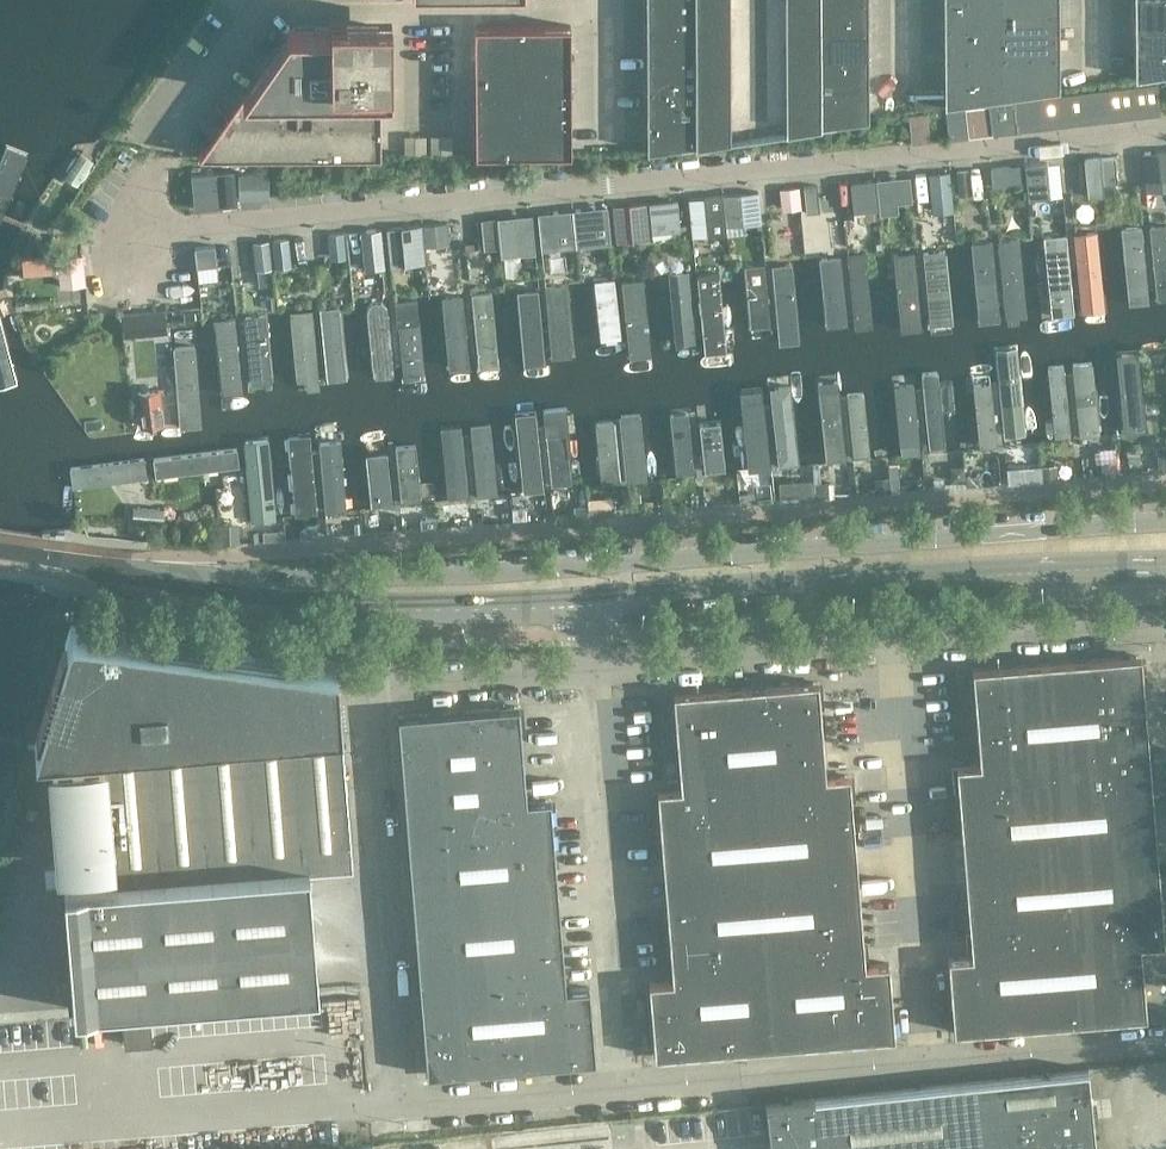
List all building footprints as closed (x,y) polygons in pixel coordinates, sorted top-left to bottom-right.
[(648,28),(696,28),(696,0),(648,0),(648,28)] [(696,28),(696,57),(696,87),(696,117),(696,144),(732,139),(821,126),(821,87),(821,58),(821,27),(821,0),(696,0),(696,28)] [(821,27),(870,28),(870,0),(821,0),(821,27)] [(946,24),(1005,23),(1004,0),(946,0),(946,24)] [(1005,23),(1005,54),(1061,53),(1060,0),(1004,0),(1005,23)] [(1137,22),(1165,22),(1165,0),(1136,0),(1137,22)] [(332,28),(290,28),(203,153),(200,156),(382,155),(382,93),(394,93),(393,16),(332,16),(332,28)] [(1137,22),(1137,78),(1165,73),(1165,22),(1137,22)] [(1005,23),(946,24),(946,54),(1005,54),(1005,23)] [(525,27),(477,27),(477,59),(525,59),(525,27)] [(572,27),(525,27),(525,59),(572,58),(572,27)] [(821,27),(821,58),(870,58),(870,28),(821,27)] [(696,28),(648,28),(649,57),(696,57),(696,28)] [(1061,53),(1005,54),(1005,97),(1061,88),(1061,53)] [(1005,54),(946,54),(947,105),(1005,97),(1005,54)] [(696,57),(649,57),(649,87),(696,87),(696,57)] [(572,58),(525,59),(525,91),(573,90),(572,58)] [(821,58),(821,87),(870,87),(870,58),(821,58)] [(525,59),(477,59),(477,91),(525,91),(525,59)] [(1157,83),(1133,86),(1136,115),(1160,113),(1157,83)] [(1136,115),(1133,86),(1109,89),(1112,118),(1136,115)] [(696,87),(649,87),(649,117),(696,117),(696,87)] [(821,87),(821,126),(871,119),(870,87),(821,87)] [(1112,118),(1109,89),(1085,92),(1088,121),(1112,118)] [(573,90),(525,91),(525,122),(573,122),(573,90)] [(525,91),(477,91),(477,123),(525,122),(525,91)] [(1088,121),(1085,92),(1061,95),(1064,124),(1088,121)] [(1064,124),(1061,95),(1037,97),(1040,127),(1064,124)] [(1040,127),(1037,97),(1013,100),(1016,130),(1040,127)] [(1016,130),(1012,100),(988,103),(992,132),(1016,130)] [(968,136),(992,133),(989,106),(965,108),(968,136)] [(964,107),(945,110),(949,138),(968,136),(964,107)] [(927,113),(908,115),(911,143),(930,141),(927,113)] [(696,117),(649,117),(649,151),(696,144),(696,117)] [(525,122),(477,123),(478,154),(525,154),(525,122)] [(573,122),(525,122),(525,154),(573,154),(573,122)] [(9,140),(0,164),(0,218),(28,148),(9,140)] [(1156,151),(1158,170),(1165,169),(1165,150),(1156,151)] [(92,160),(81,153),(66,176),(77,184),(92,160)] [(1117,182),(1115,155),(1100,156),(1103,183),(1117,182)] [(1103,183),(1100,156),(1084,158),(1087,196),(1104,194),(1103,183)] [(1028,198),(1050,196),(1047,162),(1025,165),(1028,198)] [(1010,166),(991,168),(993,186),(1012,185),(1010,166)] [(234,169),(191,173),(194,207),(237,203),(234,169)] [(968,170),(956,171),(958,194),(970,193),(970,188),(968,170)] [(949,172),(929,174),(932,203),(933,212),(953,210),(949,172)] [(268,198),(267,175),(240,175),(240,198),(268,198)] [(894,177),(875,179),(879,213),(897,211),(897,206),(894,177)] [(851,182),(854,210),(877,208),(874,179),(851,182)] [(820,211),(817,185),(803,186),(806,212),(820,211)] [(780,189),(782,206),(799,204),(798,187),(780,189)] [(745,221),(742,192),(723,194),(726,223),(745,221)] [(726,223),(723,194),(704,196),(708,234),(726,232),(726,223)] [(651,230),(675,228),(672,199),(649,201),(651,230)] [(651,239),(647,202),(629,204),(633,241),(651,239)] [(633,241),(629,204),(613,205),(617,242),(633,241)] [(592,207),(573,209),(574,223),(574,228),(594,227),(593,221),(592,207)] [(566,210),(552,211),(554,227),(568,226),(566,210)] [(516,215),(501,216),(504,254),(535,252),(534,242),(520,244),(517,215),(516,215)] [(498,247),(495,217),(481,218),(484,248),(498,247)] [(447,240),(446,222),(423,225),(425,243),(443,241),(447,240)] [(424,262),(420,224),(401,226),(403,250),(405,264),(424,262)] [(1151,227),(1158,299),(1165,299),(1165,226),(1151,227)] [(384,267),(380,228),(361,230),(365,268),(384,267)] [(1141,228),(1122,230),(1129,306),(1148,304),(1141,228)] [(343,232),(326,234),(329,259),(345,257),(343,232)] [(1096,232),(1074,235),(1082,313),(1103,311),(1096,232)] [(1066,235),(1045,237),(1051,305),(1060,305),(1061,314),(1073,313),(1066,235)] [(274,239),(276,266),(289,265),(287,238),(274,239)] [(254,242),(252,242),(256,269),(270,268),(269,253),(267,240),(254,242)] [(1018,240),(998,242),(1006,319),(1026,317),(1018,240)] [(991,243),(971,245),(980,323),(999,321),(991,243)] [(216,264),(214,245),(195,247),(196,254),(197,266),(216,264)] [(943,250),(923,252),(930,323),(951,321),(943,250)] [(912,251),(893,253),(901,329),(919,327),(912,251)] [(85,283),(82,255),(58,258),(61,286),(85,283)] [(866,257),(849,259),(855,329),(872,327),(866,257)] [(840,261),(821,263),(827,324),(845,322),(840,261)] [(790,262),(773,264),(780,341),(798,339),(790,262)] [(765,265),(745,267),(751,329),(770,327),(765,265)] [(719,272),(698,274),(705,353),(726,351),(719,272)] [(689,275),(670,276),(678,353),(697,351),(689,275)] [(643,278),(622,281),(630,359),(651,357),(643,278)] [(614,281),(594,283),(600,341),(619,339),(614,281)] [(565,286),(546,287),(552,359),(571,357),(565,286)] [(538,289),(518,291),(523,361),(544,359),(538,289)] [(250,290),(250,306),(267,305),(266,290),(250,290)] [(491,293),(472,295),(479,367),(497,365),(491,293)] [(462,296),(444,298),(450,368),(468,366),(462,296)] [(417,301),(395,304),(397,328),(398,328),(404,382),(424,380),(418,326),(419,326),(417,301)] [(383,305),(373,306),(369,311),(370,330),(375,376),(380,380),(390,379),(394,374),(387,309),(383,305)] [(341,309),(322,310),(328,382),(347,380),(341,309)] [(312,311),(291,313),(297,383),(306,382),(307,392),(320,391),(312,311)] [(17,380),(0,316),(0,385),(17,380)] [(265,316),(246,318),(253,384),(272,382),(265,316)] [(235,320),(215,322),(222,397),(241,395),(235,320)] [(192,344),(173,345),(180,424),(199,422),(192,344)] [(1017,347),(996,349),(1005,443),(1026,441),(1017,347)] [(1117,351),(1123,433),(1144,432),(1138,349),(1117,351)] [(1072,364),(1079,436),(1098,435),(1092,362),(1072,364)] [(1064,366),(1049,367),(1055,437),(1070,436),(1064,366)] [(938,370),(920,372),(928,452),(946,450),(938,370)] [(837,375),(817,377),(825,462),(846,460),(837,375)] [(789,376),(768,378),(777,467),(798,465),(789,376)] [(912,376),(893,377),(901,455),(920,453),(912,376)] [(991,382),(974,384),(981,446),(997,445),(991,382)] [(761,385),(739,387),(748,469),(770,467),(761,385)] [(159,389),(137,393),(142,425),(163,422),(159,389)] [(864,391),(847,393),(853,459),(870,457),(864,391)] [(535,409),(514,411),(523,492),(544,490),(535,409)] [(688,410),(669,412),(675,475),(694,473),(688,410)] [(638,413),(619,415),(626,480),(644,478),(638,413)] [(720,418),(698,420),(703,472),(726,470),(720,418)] [(614,420),(595,422),(599,456),(596,457),(597,470),(600,469),(601,482),(620,480),(614,420)] [(461,424),(441,426),(448,499),(460,498),(468,497),(461,424)] [(490,424),(469,426),(477,497),(497,495),(490,424)] [(570,431),(545,434),(550,488),(570,486),(568,457),(572,457),(570,431)] [(309,432),(287,434),(293,512),(316,511),(309,432)] [(269,437),(245,439),(251,519),(276,517),(269,437)] [(340,439),(320,441),(325,509),(345,508),(340,439)] [(415,444),(396,446),(401,503),(420,501),(415,444)] [(1158,471),(1165,470),(1165,447),(1157,448),(1158,471)] [(235,448),(153,457),(155,474),(237,465),(235,448)] [(387,451),(367,453),(371,504),(391,502),(387,451)] [(145,458),(71,468),(74,486),(147,477),(145,458)] [(1116,474),(1115,465),(1102,466),(1102,474),(1116,474)] [(1043,470),(1044,479),(1057,478),(1056,469),(1043,470)] [(1028,480),(1041,479),(1040,470),(1027,472),(1028,480)] [(966,475),(967,486),(979,485),(978,474),(966,475)] [(889,478),(889,480),(890,491),(899,491),(898,478),(889,478)] [(813,479),(779,482),(780,500),(814,498),(813,479)] [(876,492),(890,491),(889,480),(875,481),(876,492)] [(828,483),(814,484),(815,497),(830,496),(828,483)] [(588,514),(587,504),(574,506),(575,516),(588,514)] [(134,505),(133,522),(148,523),(164,524),(164,508),(149,507),(134,505)] [(512,519),(522,519),(522,512),(518,508),(511,509),(512,519)] [(421,527),(436,526),(436,517),(429,517),(420,518),(421,527)] [(229,522),(219,522),(220,542),(239,541),(238,528),(229,522)] [(301,528),(301,537),(318,535),(317,523),(309,523),(301,528)] [(263,530),(263,539),(285,538),(284,528),(263,530)] [(55,677),(36,744),(41,744),(67,742),(101,739),(169,734),(341,720),(337,673),(337,667),(336,660),(336,659),(100,628),(76,625),(70,624),(65,643),(55,677)] [(973,668),(981,764),(972,765),(972,764),(951,765),(953,792),(958,792),(964,856),(970,931),(964,932),(966,957),(948,958),(954,1030),(1079,1020),(1120,1017),(1120,1021),(1146,1019),(1140,943),(1165,942),(1165,918),(1165,915),(1162,916),(1151,776),(1154,775),(1152,749),(1148,749),(1146,723),(1143,681),(1147,680),(1145,654),(1136,655),(1050,662),(973,668)] [(747,687),(674,693),(682,787),(655,790),(657,816),(660,815),(665,883),(671,956),(667,956),(669,979),(650,981),(656,1058),(682,1056),(682,1052),(867,1037),(868,1041),(894,1039),(888,963),(868,964),(866,940),(863,940),(851,800),(855,800),(853,774),(826,776),(820,707),(824,707),(822,681),(813,681),(747,687)] [(515,705),(399,714),(428,1073),(570,1061),(570,1065),(597,1063),(590,986),(570,987),(568,964),(565,964),(551,797),(528,799),(522,730),(526,730),(524,704),(515,705)] [(103,763),(52,767),(60,865),(62,865),(64,885),(74,1008),(123,1004),(124,1039),(153,1038),(150,1002),(169,1000),(211,997),(318,988),(308,868),(352,864),(341,720),(169,734),(101,739),(103,763)] [(766,1102),(771,1148),(1096,1148),(1088,1069),(766,1102)]
